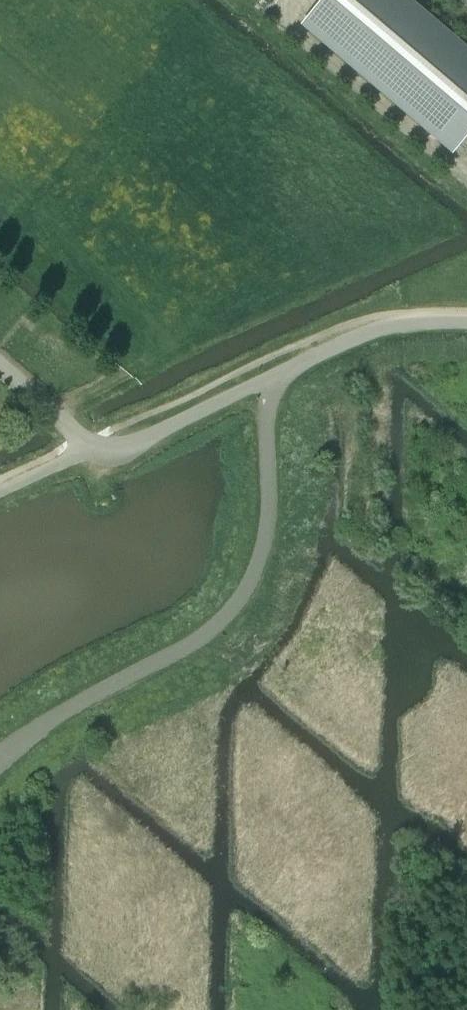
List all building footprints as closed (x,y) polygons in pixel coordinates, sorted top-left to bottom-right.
[(301,25),(452,154),(466,137),(466,47),(412,0),(322,0),(301,25)] [(466,10),(466,0),(456,0),(466,10)]
